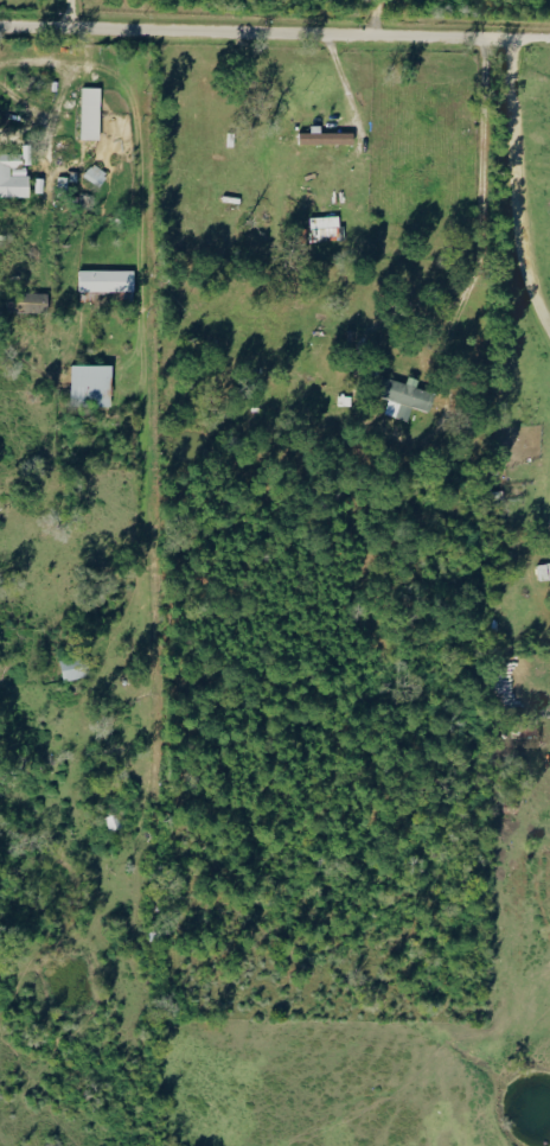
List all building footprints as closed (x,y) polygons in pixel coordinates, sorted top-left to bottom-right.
[(81,139),(100,139),(101,87),(83,86),(81,139)] [(299,144),(354,144),(354,133),(321,132),(321,126),(311,126),(311,133),(299,132),(299,144)] [(27,165),(31,165),(31,144),(23,144),(23,154),(0,154),(0,197),(28,197),(27,165)] [(339,216),(309,217),(310,242),(340,240),(339,216)] [(79,291),(134,292),(135,270),(80,269),(79,291)] [(8,312),(48,314),(49,294),(8,292),(8,312)] [(70,406),(111,407),(112,365),(71,364),(70,406)] [(406,384),(383,376),(377,395),(390,399),(385,413),(412,422),(422,391),(416,388),(419,380),(409,376),(406,384)] [(86,676),(80,655),(58,661),(64,682),(86,676)]
